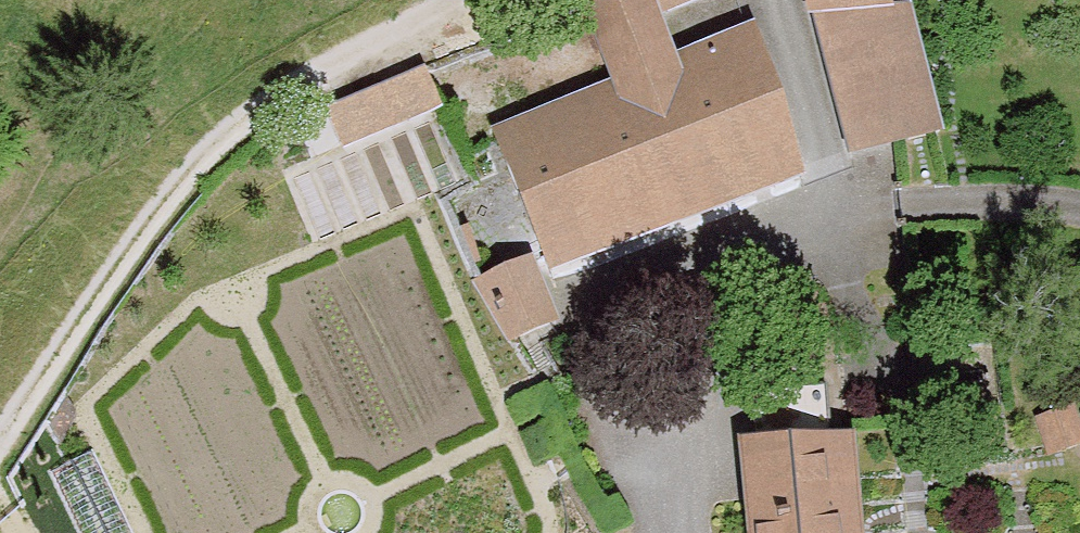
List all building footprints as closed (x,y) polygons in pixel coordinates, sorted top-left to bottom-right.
[(505,133),(560,282),(820,185),(761,30),(678,61),(655,0),(611,0),(595,6),(625,88),(505,133)] [(678,31),(750,0),(664,0),(678,31)] [(861,170),(961,141),(919,0),(811,0),(861,170)] [(412,84),(337,116),(356,158),(431,126),(412,84)] [(472,192),(425,211),(455,281),(501,262),(472,192)] [(565,343),(542,286),(502,303),(524,359),(565,343)] [(751,453),(759,532),(876,532),(867,443),(751,453)] [(76,455),(61,446),(42,474),(57,484),(76,455)]
